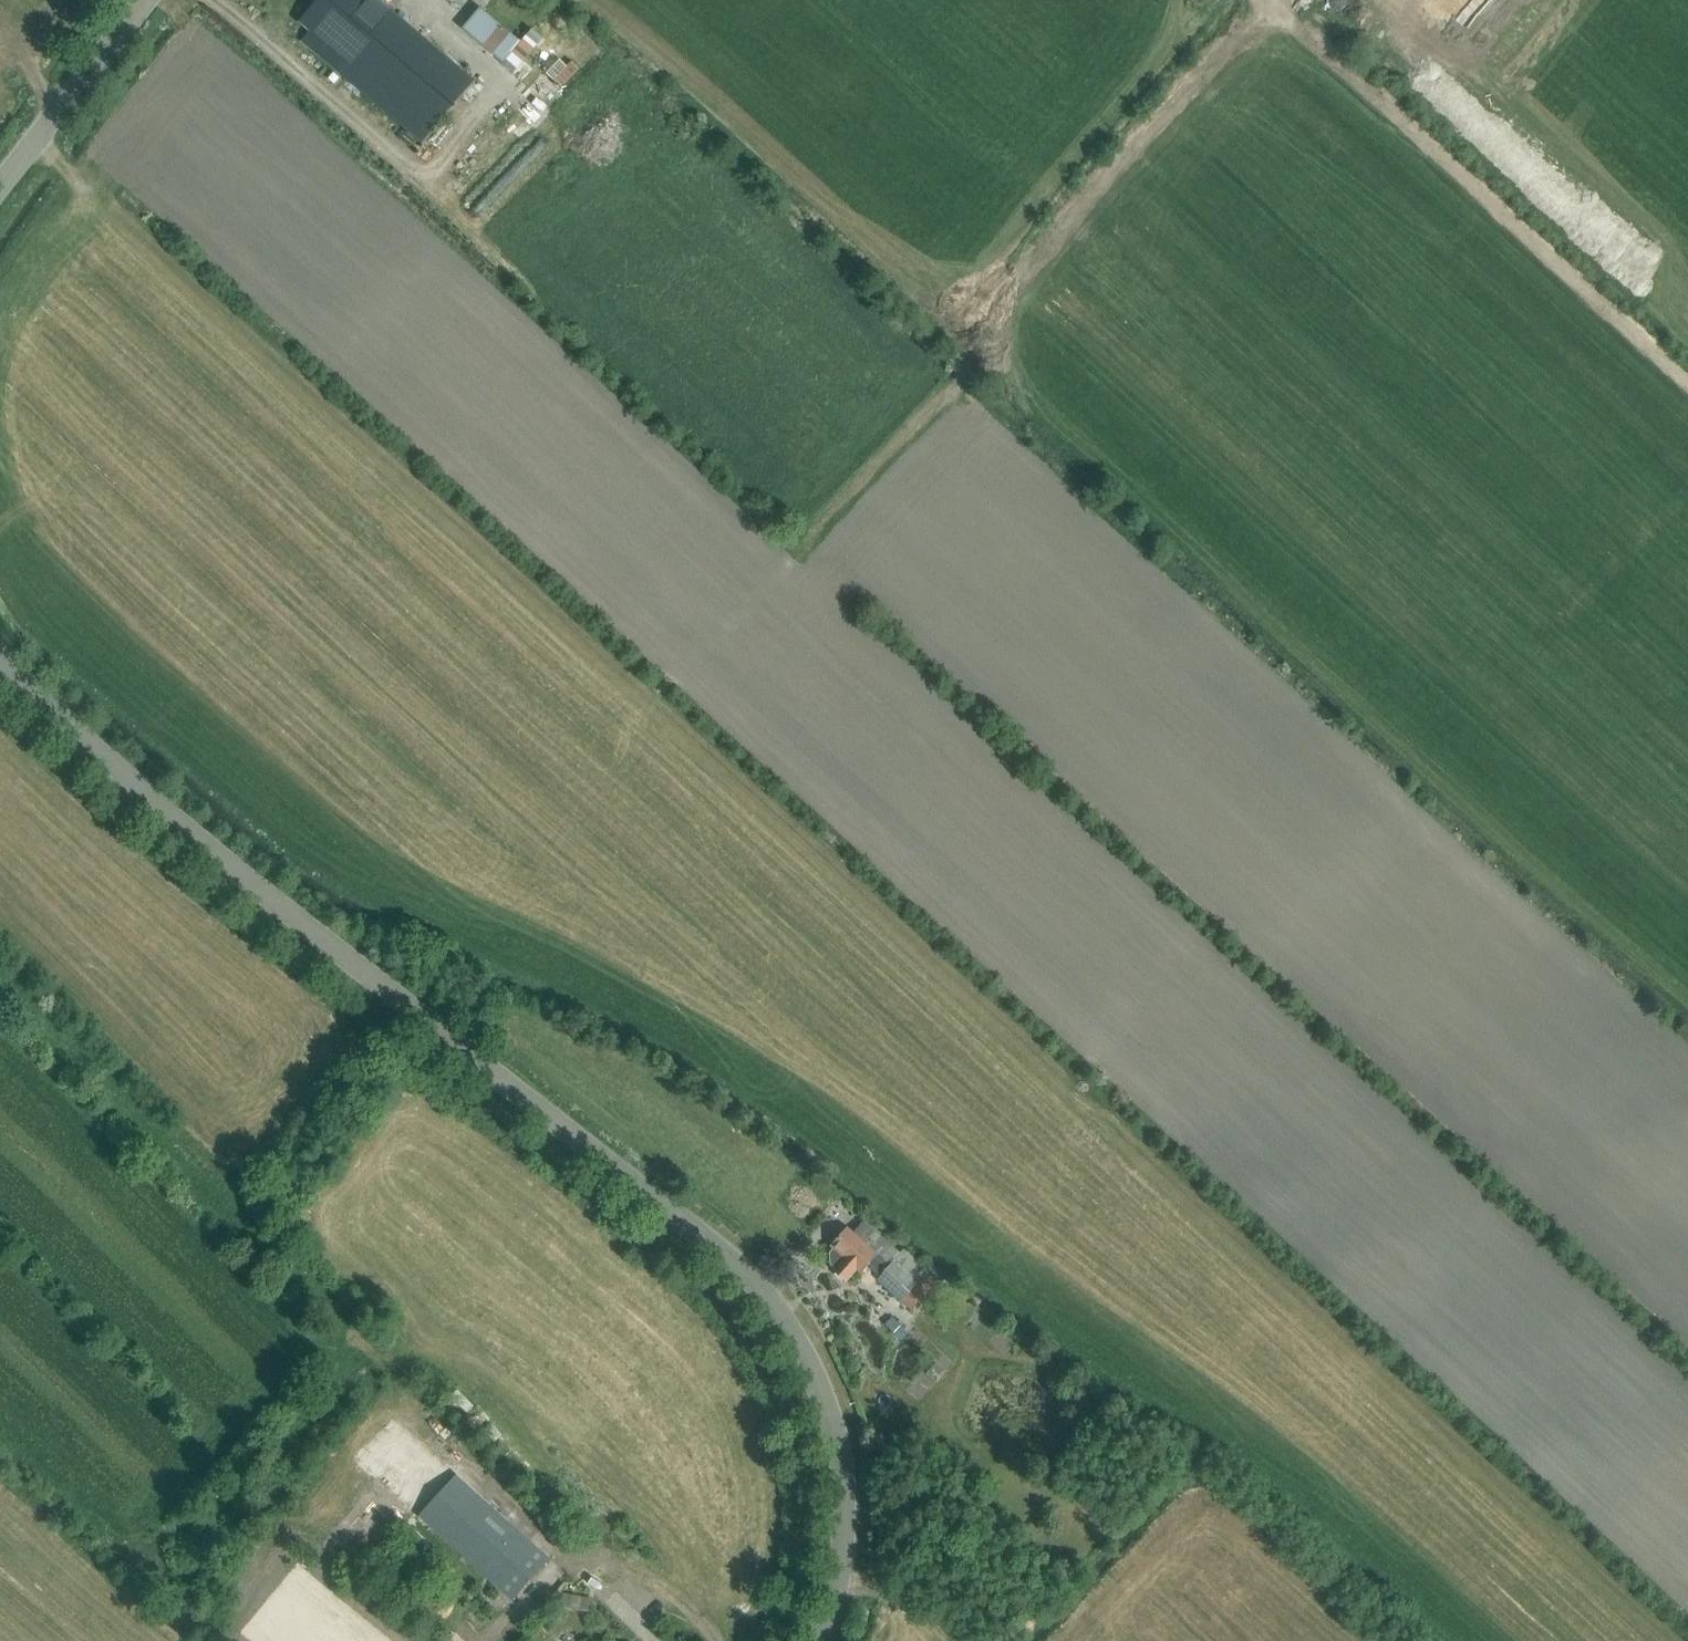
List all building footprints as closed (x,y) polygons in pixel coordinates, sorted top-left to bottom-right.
[(320,56),(424,144),(476,82),(379,0),(335,0),(310,30),(329,46),(320,56)] [(513,13),(519,5),(512,0),(511,0),(506,7),(513,13)] [(480,8),(462,29),(504,64),(513,72),(543,38),(533,29),(522,43),(480,8)] [(337,84),(341,79),(335,75),(331,80),(337,84)] [(880,1277),(879,1279),(902,1300),(927,1272),(902,1249),(900,1252),(863,1219),(852,1231),(848,1227),(832,1246),(835,1248),(831,1252),(832,1264),(836,1268),(835,1269),(847,1281),(857,1269),(861,1272),(867,1265),(880,1277)] [(937,1286),(925,1275),(902,1300),(915,1312),(929,1296),(937,1286)] [(395,1420),(384,1430),(356,1460),(511,1601),(549,1559),(407,1430),(395,1420)]
